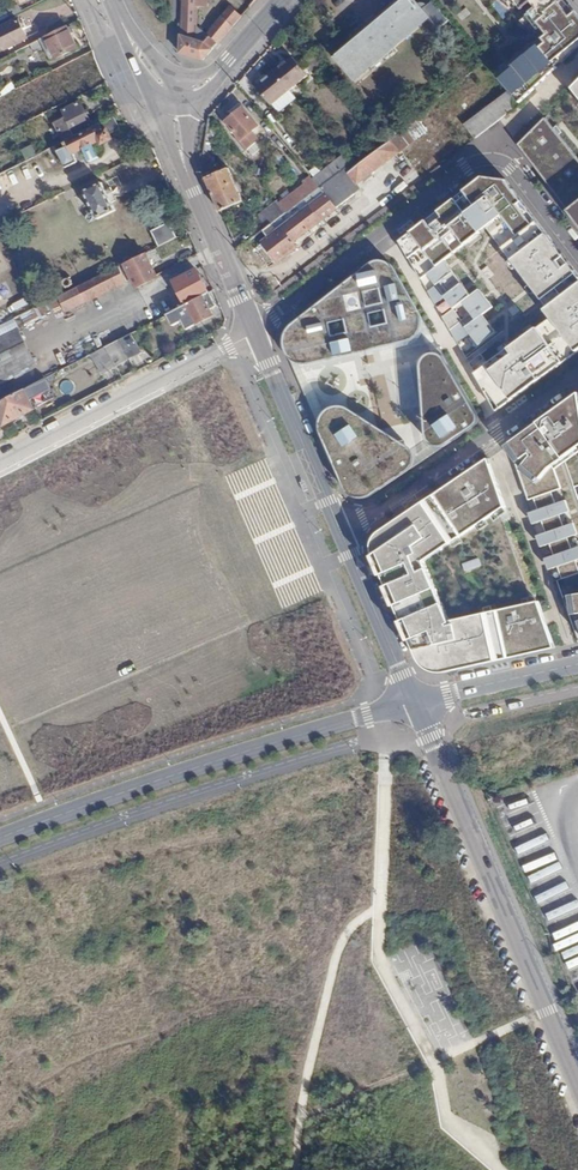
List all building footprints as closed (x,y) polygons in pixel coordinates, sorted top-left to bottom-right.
[(179,52),(202,59),(239,16),(228,7),(204,36),(194,25),(195,5),(205,5),(205,0),(180,0),(179,52)] [(331,53),(352,79),(425,17),(434,27),(445,18),(430,0),(428,0),(419,8),(412,0),(393,0),(331,53)] [(496,79),(518,108),(577,53),(577,16),(565,0),(513,0),(546,39),(496,79)] [(0,31),(0,39),(6,51),(27,41),(18,23),(0,31)] [(67,25),(40,38),(45,48),(50,46),(56,57),(77,46),(67,25)] [(293,55),(275,71),(289,87),(307,71),(293,55)] [(289,87),(275,71),(258,85),(272,101),(289,87)] [(79,101),(62,109),(73,132),(90,124),(79,101)] [(257,147),(252,141),(263,132),(239,102),(228,111),(231,115),(224,120),(250,153),(257,147)] [(117,114),(69,138),(72,143),(76,151),(105,137),(106,140),(115,136),(112,130),(122,125),(117,114)] [(546,121),(517,149),(567,214),(577,228),(577,161),(546,121)] [(389,141),(349,172),(358,183),(397,152),(389,141)] [(72,143),(60,149),(68,166),(80,160),(76,151),(72,143)] [(21,150),(25,160),(36,154),(32,145),(21,150)] [(275,150),(270,154),(282,170),(288,166),(275,150)] [(225,167),(205,177),(220,211),(239,202),(225,167)] [(346,168),(340,173),(354,191),(360,186),(358,183),(349,172),(346,168)] [(577,349),(577,266),(504,171),(482,169),(395,235),(496,412),(577,349)] [(267,230),(264,232),(269,237),(325,193),(334,207),(354,191),(340,173),(318,190),(285,216),(267,230)] [(278,206),(285,216),(318,190),(310,179),(303,184),(305,186),(278,206)] [(101,183),(76,196),(88,218),(112,206),(101,183)] [(269,237),(264,240),(279,259),(296,245),(293,240),(334,207),(325,193),(269,237)] [(258,219),(267,230),(285,216),(278,206),(276,204),(258,219)] [(170,225),(151,233),(158,248),(177,239),(170,225)] [(145,255),(124,265),(132,280),(137,290),(158,280),(145,255)] [(286,356),(292,359),(299,359),(306,358),(411,347),(415,346),(419,344),(422,342),(425,337),(426,332),(426,326),(424,321),(391,267),(387,263),(382,261),(376,260),(371,260),(366,262),(288,319),(283,323),(280,327),(277,333),(277,339),(278,346),(281,351),(286,356)] [(132,280),(124,265),(121,267),(128,282),(132,280)] [(128,282),(121,267),(61,297),(67,308),(83,300),(85,304),(128,282)] [(176,298),(180,295),(186,307),(209,296),(196,272),(174,284),(175,286),(170,288),(176,298)] [(210,295),(209,296),(186,307),(167,317),(173,327),(182,322),(187,331),(214,317),(211,312),(217,308),(210,295)] [(21,315),(25,323),(39,317),(35,308),(21,315)] [(16,320),(0,327),(0,382),(38,364),(16,320)] [(133,335),(121,341),(131,361),(143,355),(133,335)] [(131,361),(121,341),(92,355),(103,376),(131,361)] [(436,355),(433,356),(431,356),(429,358),(426,360),(424,363),(423,366),(422,370),(428,450),(429,455),(431,458),(434,461),(437,463),(442,464),(445,463),(448,462),(479,441),(482,439),(485,435),(485,431),(485,427),(450,363),(448,361),(446,359),(444,357),(441,356),(438,355),(436,355)] [(35,382),(9,396),(19,415),(34,407),(27,393),(37,387),(35,382)] [(9,396),(0,401),(0,424),(19,415),(9,396)] [(510,446),(577,638),(577,398),(510,446)] [(317,417),(317,420),(317,425),(318,430),(354,508),(356,511),(359,513),(363,515),(368,516),(372,514),(375,512),(419,482),(422,479),(424,475),(424,471),(424,467),(422,463),(419,459),(351,408),(348,406),(344,404),(340,403),(336,403),(331,403),(327,405),(324,407),(321,410),(319,413),(317,417)] [(508,514),(489,461),(434,500),(423,507),(379,540),(377,541),(376,542),(375,543),(374,544),(374,545),(374,546),(373,547),(373,549),(373,550),(373,551),(373,553),(374,554),(374,555),(375,557),(378,563),(373,567),(381,585),(386,583),(390,594),(385,596),(395,618),(400,616),(406,630),(401,633),(409,653),(414,651),(424,673),(425,674),(425,675),(426,676),(427,677),(428,678),(428,679),(429,680),(430,680),(432,681),(433,681),(435,682),(436,682),(438,682),(439,682),(441,682),(499,668),(510,665),(556,654),(538,603),(498,612),(487,614),(452,622),(427,566),(452,550),(463,542),(508,514)] [(466,571),(481,566),(478,559),(463,565),(466,571)] [(570,887),(546,834),(535,839),(539,847),(517,857),(526,875),(530,873),(542,900),(570,887)]
